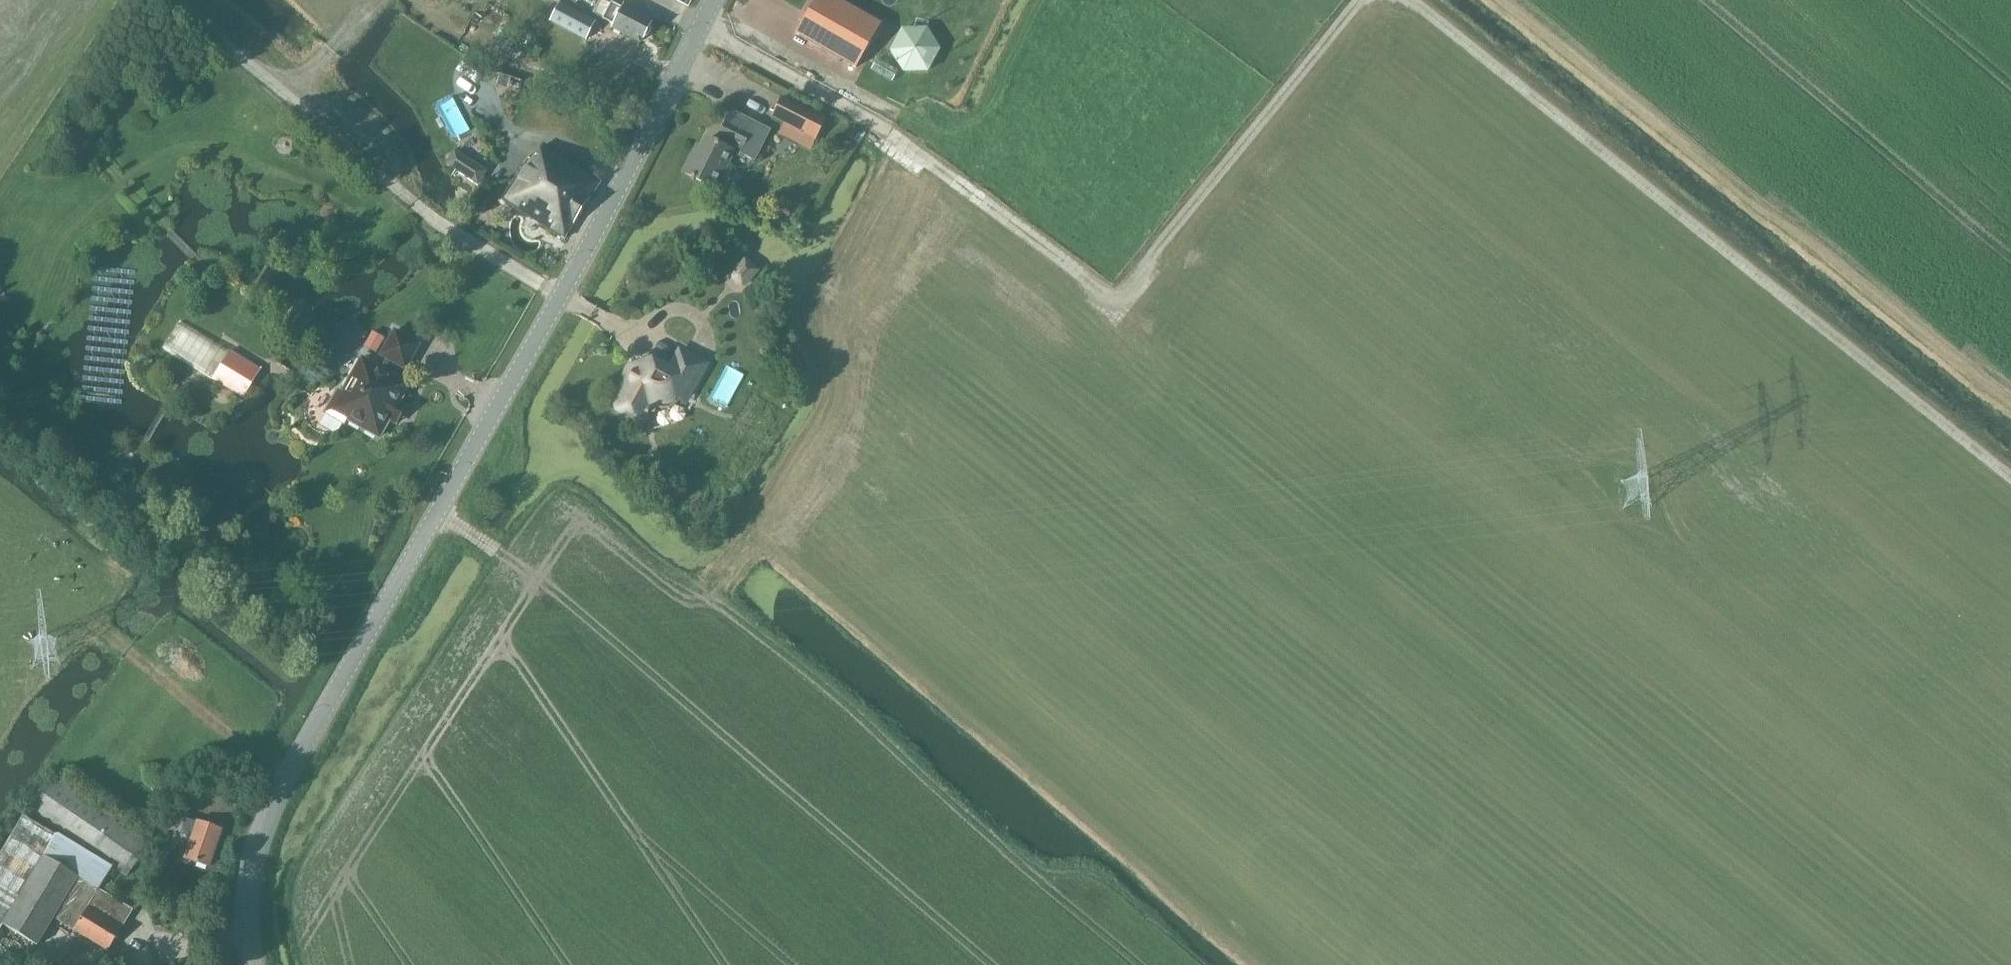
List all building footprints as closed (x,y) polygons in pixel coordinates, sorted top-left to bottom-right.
[(591,15),(596,17),(613,26),(612,28),(641,43),(644,37),(648,37),(652,30),(649,27),(652,20),(624,6),(622,10),(603,0),(599,0),(591,15)] [(856,68),(881,24),(838,0),(815,0),(796,34),(856,68)] [(559,2),(549,22),(585,41),(596,22),(559,2)] [(895,26),(896,70),(932,69),(931,25),(895,26)] [(772,119),(813,139),(823,118),(782,98),(772,119)] [(740,153),(754,161),(769,131),(732,112),(716,145),(705,140),(696,157),(694,156),(684,175),(715,190),(733,154),(738,157),(740,153)] [(482,183),(510,148),(487,130),(459,165),(482,183)] [(93,143),(82,155),(90,163),(102,152),(93,143)] [(504,203),(565,242),(600,186),(544,150),(536,163),(531,161),(504,203)] [(745,258),(732,273),(745,285),(758,270),(745,258)] [(178,323),(165,346),(212,377),(229,351),(178,323)] [(373,332),(365,346),(375,352),(383,338),(373,332)] [(403,368),(407,370),(422,347),(396,333),(383,354),(390,358),(383,371),(364,360),(343,396),(337,392),(326,413),(345,424),(348,419),(381,438),(390,422),(396,426),(407,407),(401,404),(410,387),(397,380),(403,368)] [(212,377),(212,378),(243,398),(260,371),(229,351),(212,377)] [(654,404),(658,406),(660,408),(663,408),(665,409),(668,409),(670,409),(672,408),(675,407),(677,406),(679,405),(681,403),(682,401),(684,399),(686,394),(690,397),(708,363),(687,352),(676,373),(651,360),(645,371),(634,365),(628,376),(630,382),(618,403),(620,410),(626,413),(633,411),(647,419),(650,413),(652,414),(654,410),(652,409),(654,404)] [(150,842),(51,774),(27,807),(127,877),(150,842)] [(56,835),(21,815),(0,851),(0,928),(2,924),(56,835)] [(191,844),(185,859),(208,868),(221,832),(195,822),(194,824),(185,821),(179,839),(191,844)] [(56,835),(2,924),(38,946),(54,919),(74,931),(99,891),(100,889),(94,885),(106,866),(56,835)] [(133,911),(99,891),(74,931),(109,952),(133,911)]
